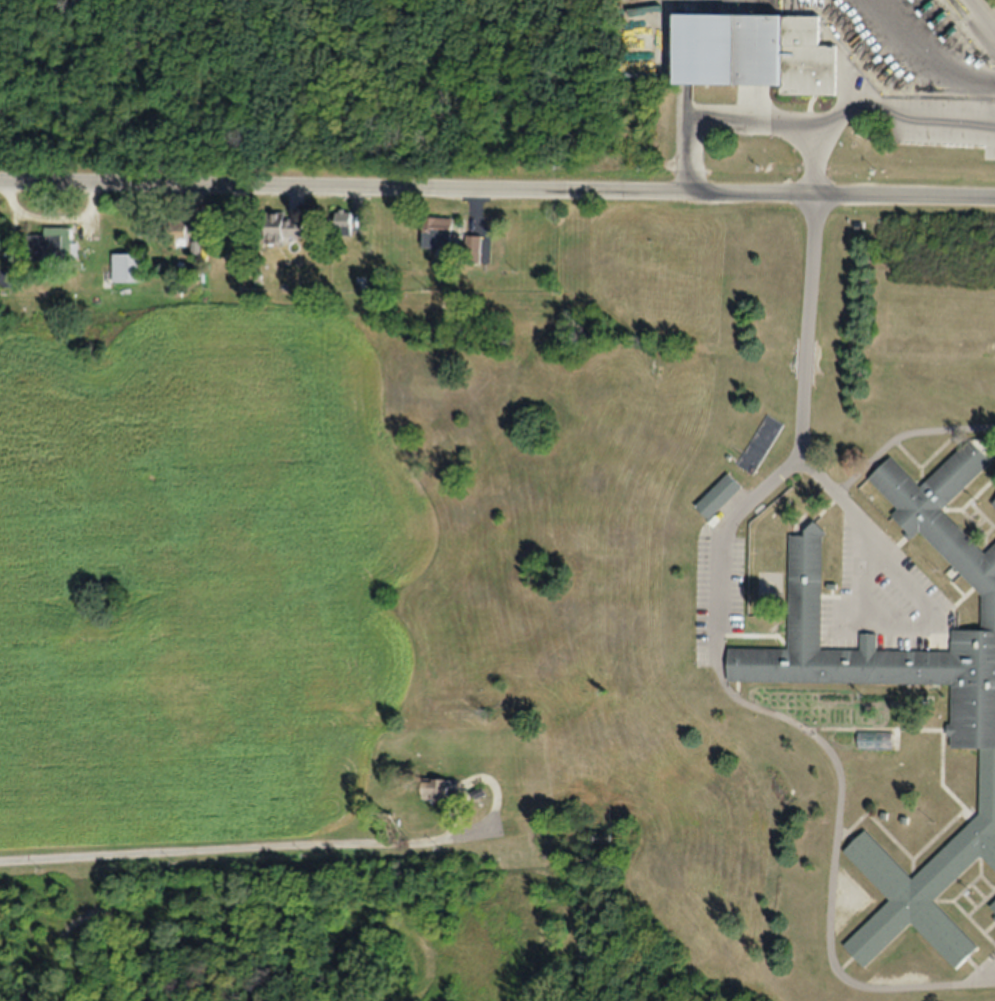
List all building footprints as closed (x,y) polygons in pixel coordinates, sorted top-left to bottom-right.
[(780,85),(780,95),(835,96),(836,47),(819,47),(819,16),(676,14),(675,84),(780,85)] [(286,221),(286,214),(262,214),(262,246),(284,246),(284,239),(303,239),(303,221),(286,221)] [(350,236),(350,214),(333,214),(333,236),(350,236)] [(453,217),(424,217),(424,249),(453,249),(453,217)] [(185,247),(185,223),(169,223),(169,247),(185,247)] [(71,228),(43,228),(43,237),(28,237),(28,262),(77,262),(77,243),(71,243),(71,228)] [(144,254),(113,254),(113,283),(144,283),(144,254)] [(784,424),(766,414),(736,465),(754,476),(784,424)] [(868,476),(897,509),(891,515),(911,538),(919,531),(982,595),(981,630),(951,629),(950,651),(877,650),(877,634),(860,634),(859,649),(821,650),(822,538),(826,534),(814,522),(805,530),(805,535),(790,536),(788,649),(727,648),(726,681),(951,685),(950,724),(945,724),(944,735),(950,736),(950,748),(979,749),(978,814),(913,878),(866,830),(843,853),(890,901),(844,944),(864,967),(910,923),(957,969),(979,947),(934,901),(979,856),(994,871),(994,544),(985,553),(942,510),(991,461),(971,440),(920,486),(890,457),(868,476)] [(694,506),(708,521),(742,487),(727,473),(694,506)] [(421,799),(456,799),(456,779),(421,779),(421,799)]
